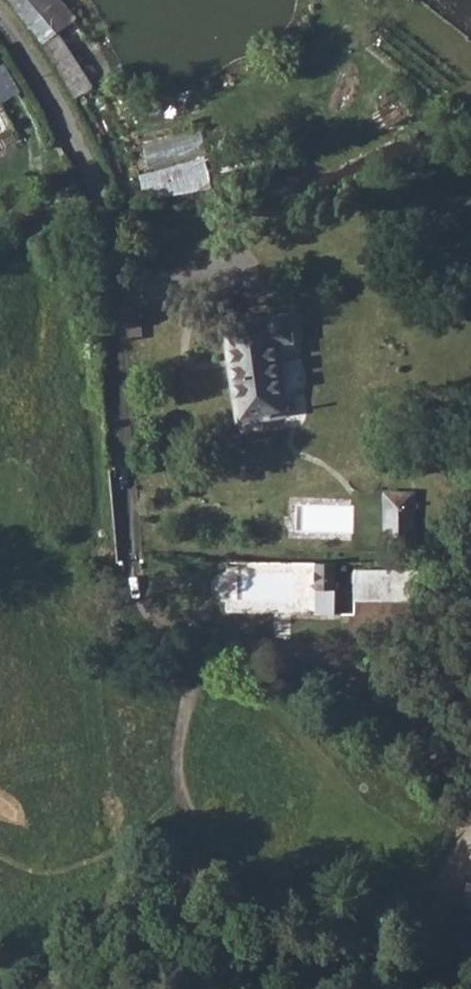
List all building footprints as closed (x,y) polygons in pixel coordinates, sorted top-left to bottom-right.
[(29,18),(41,9),(34,0),(14,0),(29,18)] [(21,91),(7,62),(0,66),(0,95),(3,100),(21,91)] [(144,144),(152,195),(213,186),(205,134),(144,144)] [(287,365),(282,337),(232,344),(247,441),(282,436),(273,367),(287,365)] [(410,568),(407,513),(381,515),(384,570),(410,568)] [(325,611),(343,610),(345,585),(325,584),(325,611)]
